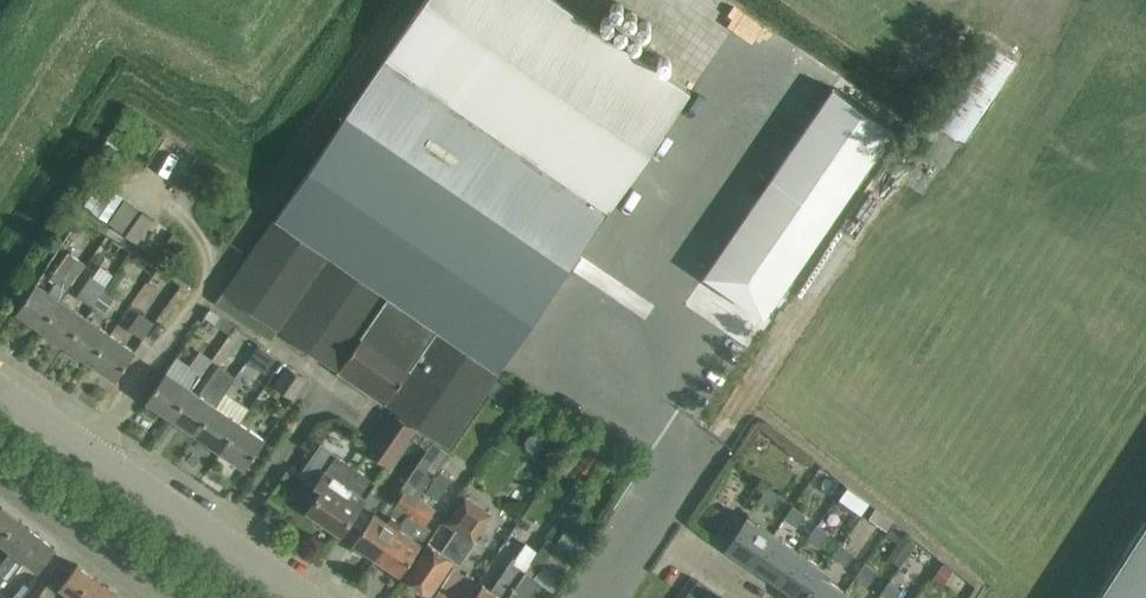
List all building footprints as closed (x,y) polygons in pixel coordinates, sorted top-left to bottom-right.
[(455,443),(693,95),(556,0),(427,0),(224,290),(455,443)] [(782,34),(767,59),(812,86),(827,62),(782,34)] [(1018,60),(986,39),(934,118),(967,139),(1018,60)] [(767,318),(794,277),(896,129),(834,87),(705,276),(767,318)] [(92,211),(107,222),(123,199),(107,188),(92,211)] [(138,209),(129,203),(113,226),(122,232),(138,209)] [(138,243),(154,220),(143,211),(126,235),(138,243)] [(169,231),(156,222),(143,242),(156,251),(169,231)] [(185,241),(173,233),(160,253),(171,261),(185,241)] [(69,251),(50,278),(56,282),(67,290),(68,290),(87,263),(69,251)] [(1095,260),(1090,271),(1109,280),(1114,269),(1095,260)] [(93,306),(107,286),(92,275),(78,296),(93,306)] [(38,283),(18,311),(42,327),(43,328),(62,300),(61,299),(67,290),(56,282),(50,291),(38,283)] [(106,316),(122,294),(110,286),(95,308),(106,316)] [(62,300),(43,328),(68,345),(87,317),(62,300)] [(212,309),(206,317),(218,325),(224,317),(212,309)] [(155,323),(140,312),(128,329),(143,340),(155,323)] [(93,362),(112,334),(87,317),(68,345),(93,362)] [(112,334),(93,362),(118,379),(137,352),(112,334)] [(272,367),(278,358),(259,345),(253,353),(272,367)] [(217,406),(236,378),(235,377),(241,369),(227,359),(221,368),(218,366),(199,394),(193,389),(173,418),(198,434),(217,406)] [(289,365),(275,385),(295,399),(308,379),(289,365)] [(173,418),(193,389),(168,372),(148,400),(173,418)] [(217,406),(198,434),(222,451),(242,423),(227,412),(217,406)] [(417,430),(393,414),(370,450),(393,466),(417,430)] [(242,423),(222,451),(248,468),(267,440),(242,423)] [(379,557),(420,498),(451,453),(435,442),(404,488),(407,490),(390,515),(379,508),(384,500),(371,491),(343,531),(356,540),(356,541),(379,557)] [(309,511),(343,531),(371,491),(377,482),(338,456),(332,466),(316,454),(304,472),(326,487),(309,511)] [(812,484),(829,497),(844,476),(828,464),(812,484)] [(440,500),(453,480),(441,472),(428,492),(440,500)] [(782,496),(769,487),(760,500),(773,508),(782,496)] [(539,508),(555,516),(563,501),(547,493),(539,508)] [(429,542),(420,556),(406,576),(431,593),(454,559),(461,564),(477,540),(477,539),(494,513),(466,494),(447,523),(457,530),(443,552),(429,542)] [(420,498),(379,557),(402,573),(416,553),(431,530),(425,526),(436,509),(420,498)] [(806,516),(793,507),(785,518),(798,527),(806,516)] [(30,528),(4,508),(0,514),(0,541),(12,550),(13,550),(30,528)] [(728,548),(754,566),(775,534),(749,517),(747,520),(735,511),(718,536),(731,544),(728,548)] [(1098,597),(1145,597),(1145,524),(1098,597)] [(829,534),(817,526),(809,538),(821,545),(829,534)] [(7,577),(11,581),(19,570),(26,561),(40,571),(41,568),(43,566),(57,548),(30,528),(13,550),(12,550),(4,559),(5,560),(0,567),(0,586),(7,577)] [(779,583),(800,552),(775,534),(754,566),(779,583)] [(550,539),(549,538),(540,552),(527,544),(515,564),(513,562),(493,590),(485,585),(476,597),(510,597),(550,539)] [(510,597),(531,597),(542,582),(536,578),(545,566),(563,578),(577,556),(550,539),(510,597)] [(855,554),(841,544),(833,556),(847,566),(855,554)] [(822,574),(826,569),(800,552),(779,583),(801,597),(805,597),(822,574)] [(878,573),(865,563),(857,575),(870,585),(878,573)] [(942,564),(933,576),(944,584),(953,572),(942,564)] [(106,585),(79,565),(62,587),(76,597),(96,597),(106,585)] [(449,576),(436,596),(439,597),(468,597),(477,585),(454,569),(449,576)] [(847,591),(822,574),(805,597),(842,597),(847,591)] [(889,582),(882,593),(888,597),(898,597),(903,592),(889,582)] [(106,585),(96,597),(123,597),(106,585)]
